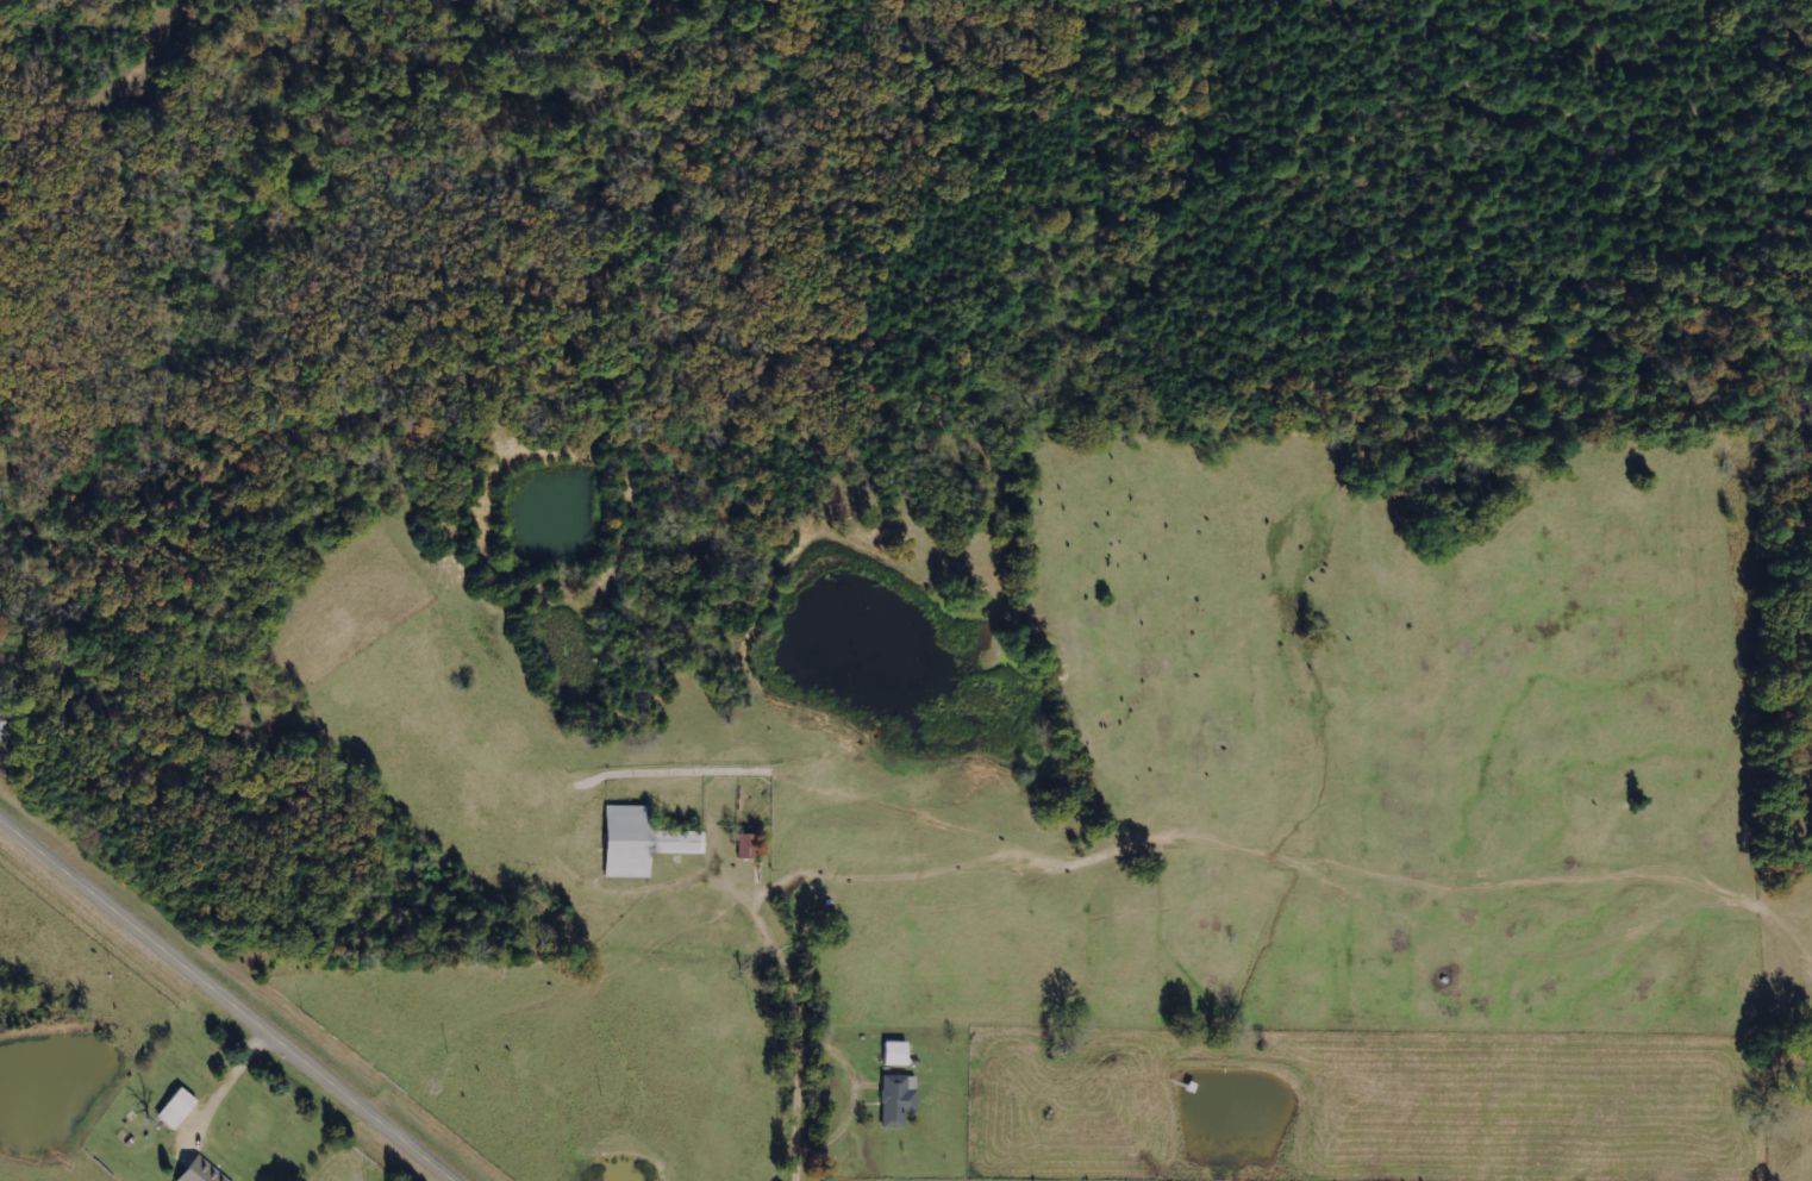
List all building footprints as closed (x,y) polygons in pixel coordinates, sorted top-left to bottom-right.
[(18,727),(0,714),(0,743),(4,746),(18,727)] [(605,877),(650,878),(650,853),(703,854),(703,832),(649,831),(650,806),(605,805),(605,877)] [(884,1066),(906,1066),(907,1043),(884,1043),(884,1066)] [(917,1076),(882,1076),(882,1129),(903,1129),(903,1112),(917,1111),(917,1076)] [(156,1116),(174,1131),(198,1102),(180,1087),(156,1116)] [(193,1155),(177,1180),(234,1180),(193,1155)]
